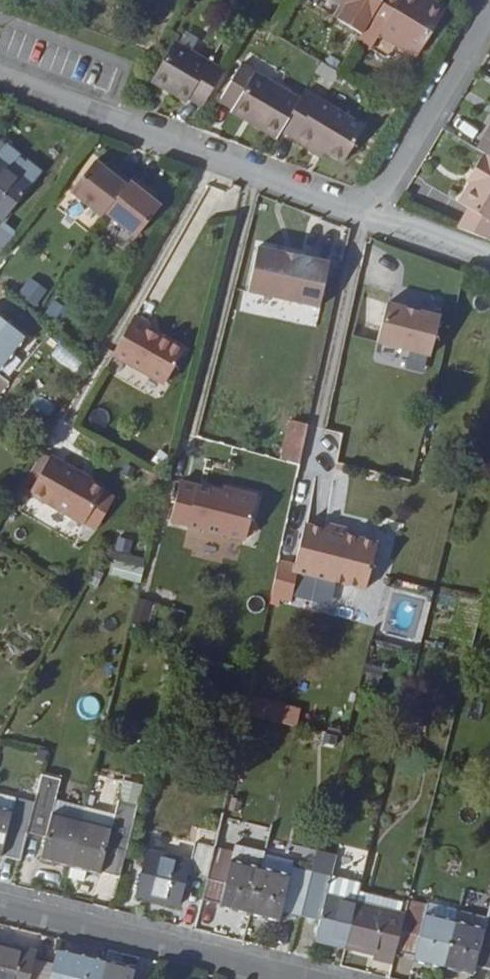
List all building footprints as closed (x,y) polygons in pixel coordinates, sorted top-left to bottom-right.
[(364,0),(326,0),(327,1),(321,13),(347,29),(364,0)] [(347,29),(345,32),(357,39),(366,25),(402,46),(421,15),(415,12),(417,10),(399,0),(364,0),(347,29)] [(420,4),(413,0),(399,0),(417,10),(420,4)] [(172,97),(185,106),(206,70),(157,42),(135,80),(169,101),(172,97)] [(322,71),(305,61),(300,70),(317,79),(322,71)] [(206,99),(226,65),(220,62),(201,96),(206,99)] [(260,138),(266,128),(283,100),(226,65),(206,99),(219,106),(235,115),(231,120),(260,138)] [(289,89),(283,100),(266,128),(308,153),(310,150),(327,160),(347,125),(289,89)] [(460,146),(470,152),(489,164),(489,97),(460,146)] [(235,115),(219,106),(216,111),(231,120),(235,115)] [(440,222),(469,233),(489,198),(489,164),(470,152),(469,154),(465,152),(456,166),(461,169),(455,178),(443,198),(452,204),(440,222)] [(88,167),(79,160),(55,192),(87,216),(90,212),(121,236),(146,204),(137,198),(127,190),(130,185),(117,176),(114,180),(101,170),(98,175),(88,167)] [(455,178),(461,169),(456,166),(450,175),(455,178)] [(18,186),(0,172),(0,208),(18,186)] [(237,294),(254,297),(265,254),(246,250),(237,294)] [(317,265),(265,254),(254,297),(308,309),(317,265)] [(30,276),(17,292),(34,305),(46,289),(30,276)] [(419,354),(428,315),(375,302),(365,341),(419,354)] [(138,323),(122,313),(101,351),(153,381),(170,348),(135,328),(138,323)] [(13,338),(0,327),(0,355),(13,338)] [(12,374),(37,341),(25,333),(0,366),(12,374)] [(279,457),(300,460),(307,420),(286,417),(279,457)] [(36,456),(15,493),(70,523),(89,489),(63,474),(65,471),(36,456)] [(192,529),(191,533),(195,533),(205,491),(169,482),(159,520),(192,529)] [(220,499),(222,491),(213,488),(211,492),(211,497),(220,499)] [(81,530),(101,495),(89,489),(70,523),(81,530)] [(220,499),(211,497),(211,492),(205,491),(195,533),(212,538),(212,534),(234,540),(235,536),(244,531),(238,523),(245,496),(222,491),(220,499)] [(365,545),(334,538),(313,533),(293,528),(282,568),(267,564),(259,599),(280,603),(285,577),(354,593),(365,545)] [(314,528),(313,533),(334,538),(335,532),(314,528)] [(111,576),(140,581),(143,565),(113,561),(111,576)] [(46,800),(26,795),(24,801),(18,825),(38,830),(32,858),(60,864),(71,821),(42,814),(46,800)] [(18,825),(24,801),(5,797),(1,811),(0,811),(0,857),(10,859),(18,825)] [(71,820),(71,821),(60,864),(109,877),(127,804),(108,799),(104,814),(100,827),(71,820)] [(104,814),(74,807),(71,820),(100,827),(104,814)] [(196,878),(204,848),(185,843),(180,862),(137,851),(126,894),(169,904),(177,874),(196,878)] [(204,848),(196,878),(191,900),(241,912),(251,870),(222,863),(224,852),(204,848)] [(292,914),(302,872),(282,867),(279,877),(251,870),(241,912),(269,919),(271,910),(292,914)] [(307,938),(335,945),(346,903),(351,883),(302,872),(292,914),(311,918),(307,938)] [(406,957),(434,964),(445,921),(416,914),(420,900),(400,895),(395,915),(386,948),(407,953),(406,957)] [(420,900),(416,914),(445,921),(449,907),(420,900)] [(386,948),(395,915),(346,903),(335,945),(365,953),(364,957),(383,961),(386,948)] [(485,968),(487,960),(489,947),(489,917),(478,914),(475,928),(445,921),(434,964),(464,971),(466,964),(485,968)] [(26,951),(0,945),(0,978),(19,978),(24,956),(26,951)] [(95,960),(67,953),(64,966),(44,961),(40,978),(91,978),(95,960)] [(44,961),(24,956),(19,978),(40,978),(44,961)] [(124,968),(95,960),(91,978),(122,978),(124,968)]
